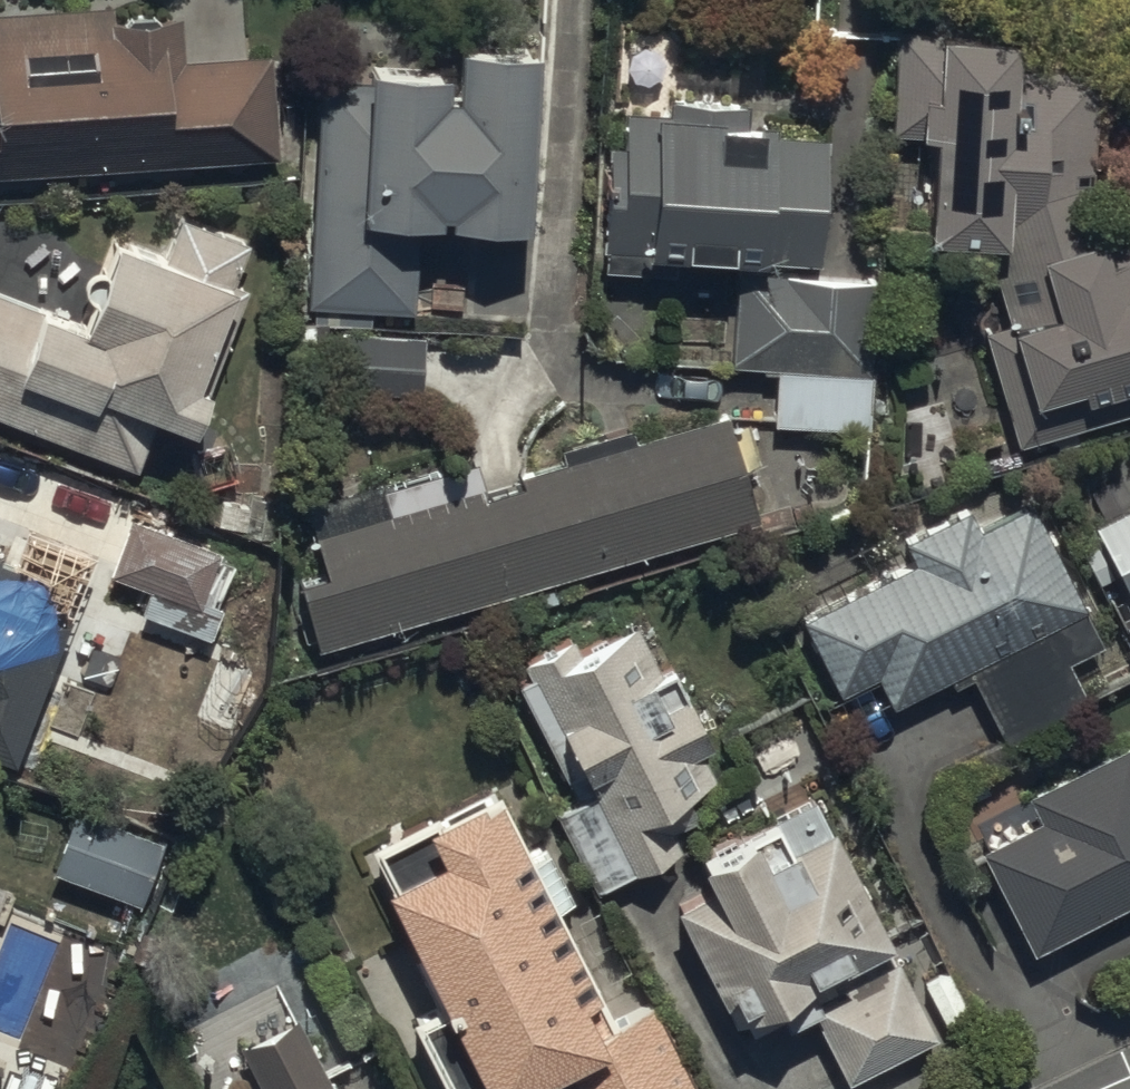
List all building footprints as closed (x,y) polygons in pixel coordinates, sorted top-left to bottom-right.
[(279,155),(271,53),(177,60),(174,13),(106,17),(105,2),(0,9),(0,175),(279,155)] [(1014,441),(1129,407),(1129,207),(1100,215),(1089,175),(1091,67),(1009,65),(1010,34),(890,31),(888,132),(926,133),(924,238),(982,240),(1007,324),(982,332),(1014,441)] [(359,76),(314,73),(300,306),(311,306),(310,322),(364,326),(365,305),(407,308),(412,221),(512,227),(512,221),(516,221),(527,45),(448,40),(445,91),(436,91),(437,68),(360,63),(359,76)] [(617,142),(602,142),(599,250),(602,250),(601,270),(634,271),(634,254),(732,256),(729,366),(761,367),(761,372),(769,372),(768,425),(867,427),(871,279),(812,278),(813,194),(817,194),(819,133),(767,131),(767,120),(744,119),(745,101),(666,99),(666,112),(617,111),(617,142)] [(130,470),(152,416),(186,430),(244,287),(230,281),(246,241),(178,213),(159,258),(104,236),(68,323),(0,294),(0,416),(130,470)] [(337,331),(335,392),(416,394),(418,334),(337,331)] [(293,580),(312,645),(755,515),(724,410),(633,437),(628,420),(553,442),(558,459),(475,484),(467,459),(378,485),(386,512),(308,534),(320,572),(293,580)] [(899,540),(908,558),(795,617),(835,695),(859,683),(872,707),(887,699),(890,705),(945,678),(948,685),(966,676),(1001,743),(1083,701),(1063,662),(1098,644),(1022,496),(974,521),(967,505),(899,540)] [(1091,524),(1100,543),(1084,551),(1122,626),(1127,623),(1129,629),(1129,504),(1091,524)] [(217,549),(125,520),(108,577),(144,588),(135,616),(209,639),(233,562),(215,556),(217,549)] [(8,770),(77,600),(70,597),(87,554),(16,525),(3,556),(0,554),(0,766),(8,770)] [(527,673),(512,680),(563,794),(548,801),(590,891),(676,850),(667,830),(692,819),(680,792),(721,774),(671,663),(656,669),(635,621),(573,649),(566,635),(520,658),(527,673)] [(977,848),(1029,951),(1129,898),(1129,751),(1125,741),(1027,792),(1039,816),(977,848)] [(364,841),(385,878),(377,883),(431,1001),(403,1013),(436,1088),(516,1088),(560,1069),(570,1088),(693,1088),(651,1001),(603,1022),(554,912),(572,904),(549,852),(528,861),(490,781),(364,841)] [(909,989),(810,795),(688,858),(704,889),(668,908),(727,1023),(739,1017),(748,1033),(777,1018),(782,1028),(809,1014),(844,1083),(934,1037),(931,1032),(970,1011),(946,969),(909,989)] [(73,801),(46,868),(125,900),(152,832),(73,801)] [(292,1009),(235,1036),(260,1088),(330,1088),(292,1009)]
